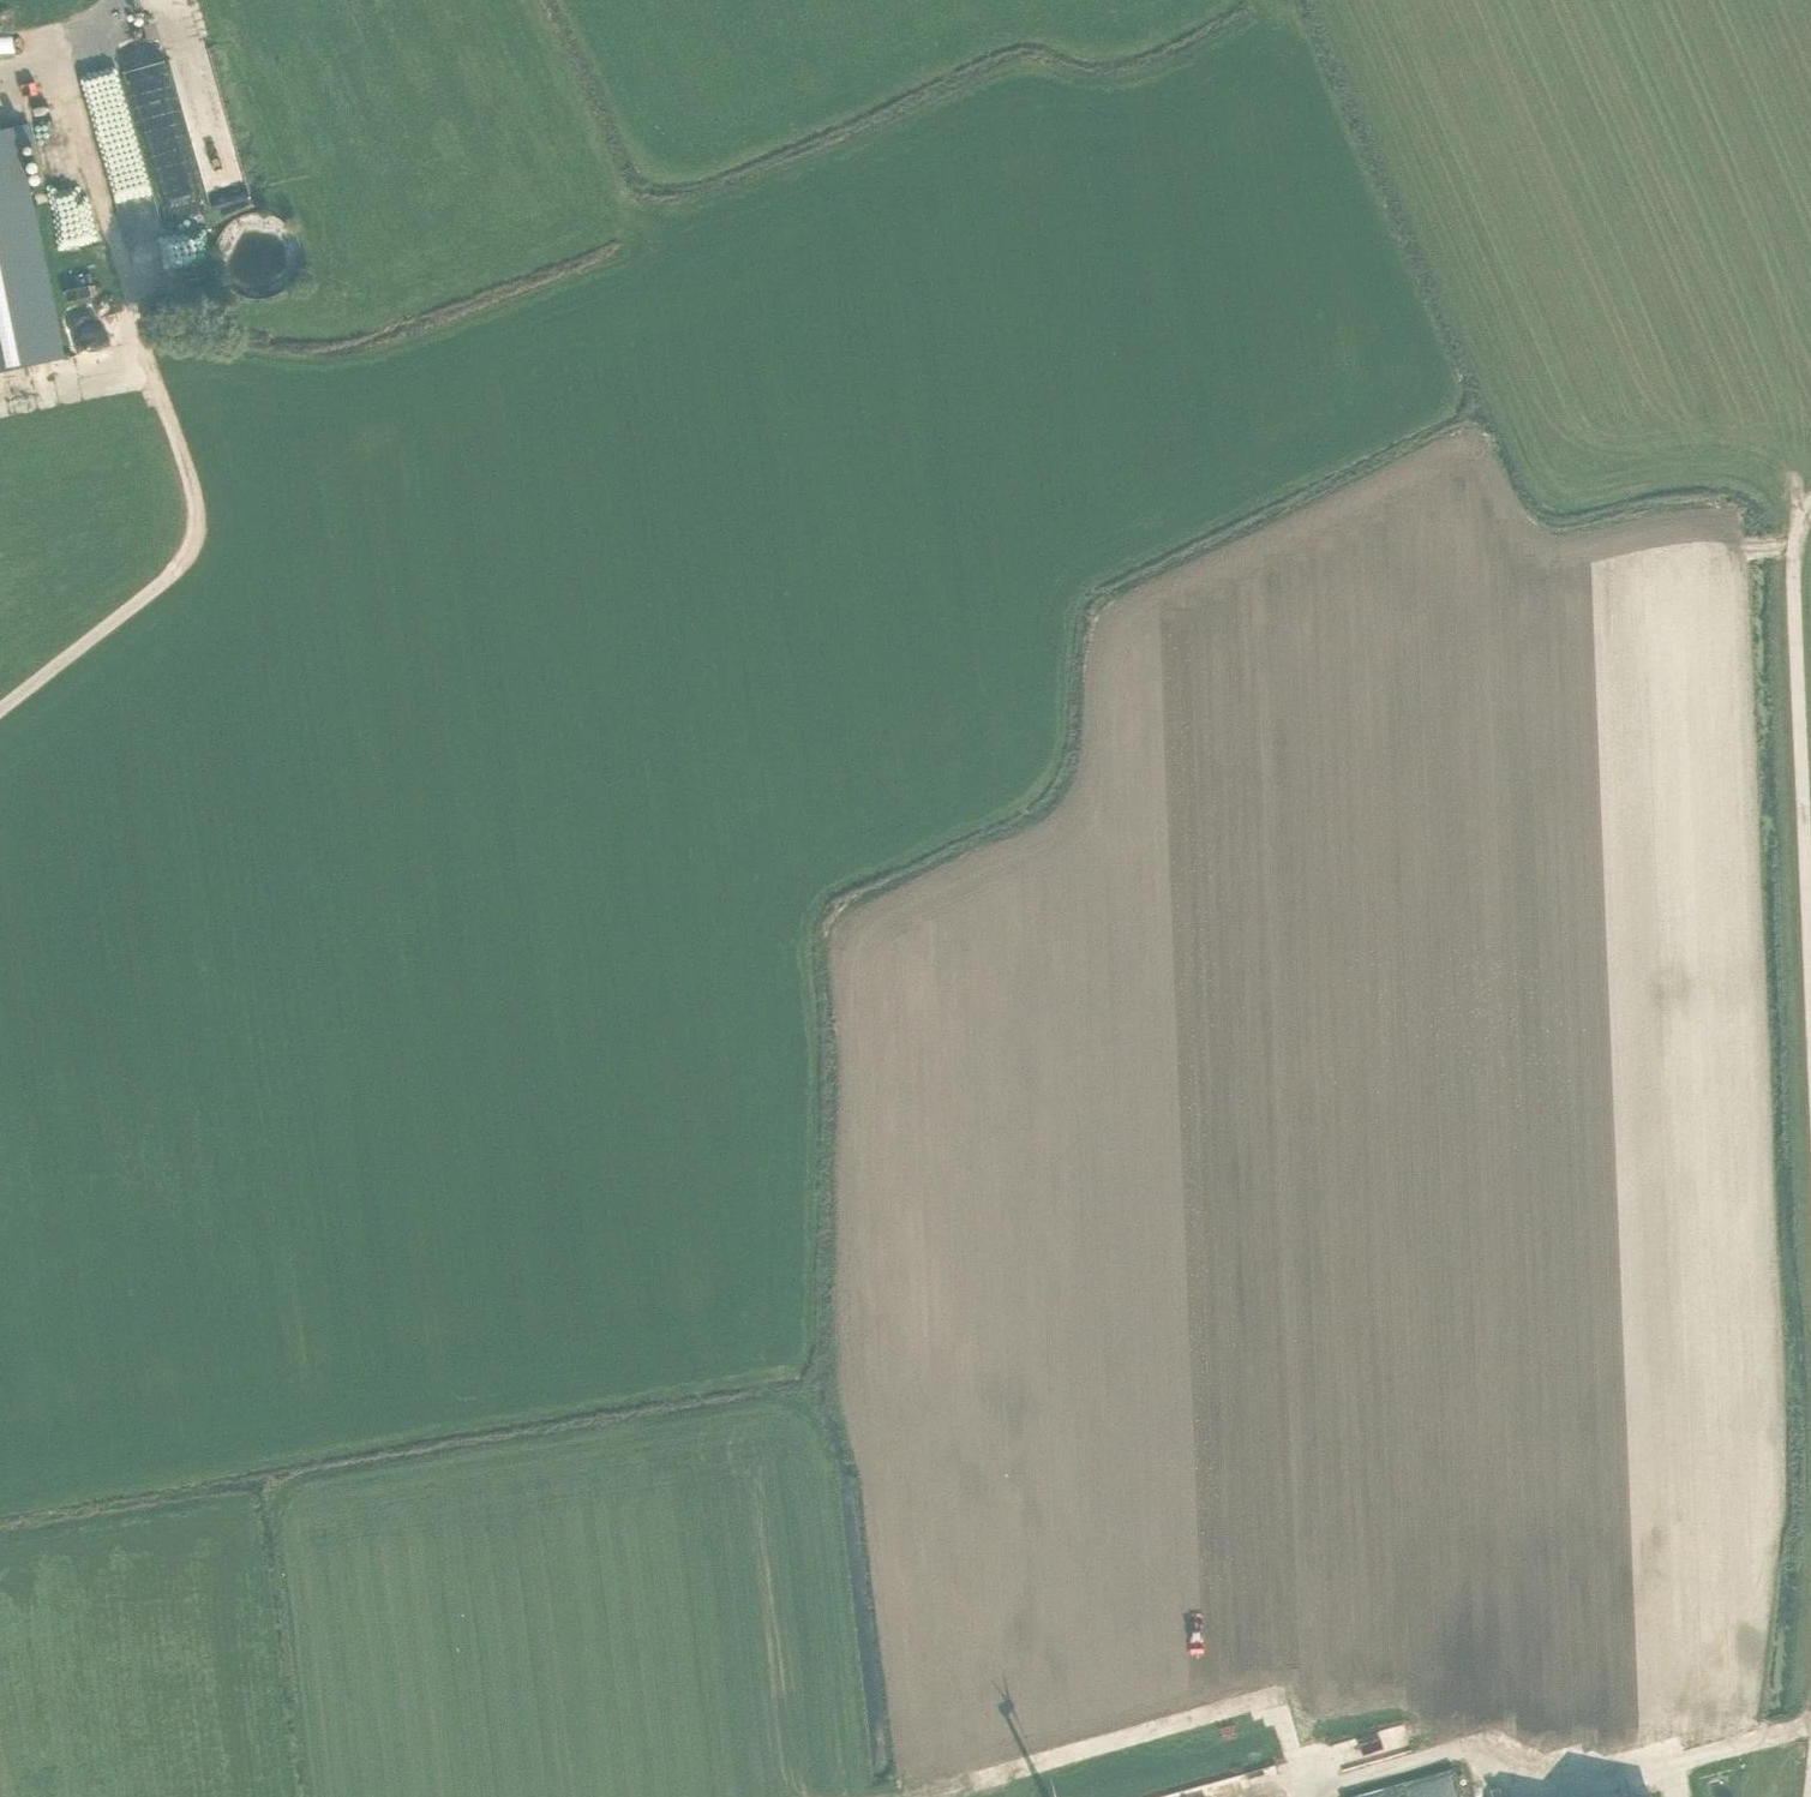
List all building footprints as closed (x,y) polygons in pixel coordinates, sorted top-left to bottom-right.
[(65,357),(22,146),(34,144),(30,124),(0,130),(0,370),(65,357)] [(245,165),(236,128),(195,138),(210,200),(250,190),(247,180),(233,184),(230,174),(234,173),(232,168),(245,165)] [(291,283),(295,277),(299,270),(302,261),(302,251),(300,242),(297,235),(293,228),(288,222),(281,217),(274,214),(267,212),(257,212),(247,213),(238,217),(229,224),(222,231),(218,241),(216,249),(216,258),(218,268),(221,276),(225,282),(232,288),(239,294),(246,296),(253,298),(260,298),(269,297),(278,293),(285,289),(291,283)]
